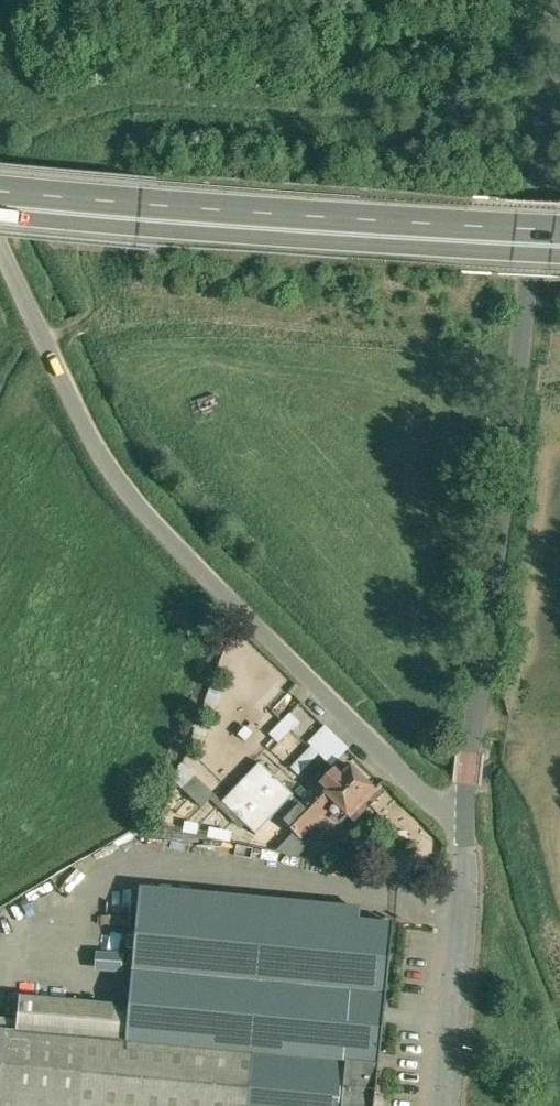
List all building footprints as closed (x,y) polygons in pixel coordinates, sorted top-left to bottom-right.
[(300,705),(272,732),(281,741),(309,714),(300,705)] [(293,794),(260,762),(223,802),(257,834),(276,814),(300,837),(313,824),(297,809),(297,808),(301,804),(292,796),(293,794)] [(376,790),(349,764),(342,771),(337,766),(318,786),(319,786),(301,804),(297,809),(313,824),(334,802),(350,817),(355,822),(369,808),(364,803),(376,790)] [(185,766),(174,778),(204,805),(215,793),(185,766)] [(139,900),(130,1006),(21,996),(19,1019),(18,1032),(0,1030),(0,1102),(48,1105),(342,1105),(347,1062),(379,1065),(394,924),(139,900)] [(101,950),(100,971),(129,972),(129,951),(101,950)] [(0,1017),(0,1023),(0,1030),(18,1032),(19,1019),(0,1017)] [(347,1062),(342,1105),(375,1105),(379,1065),(347,1062)]
